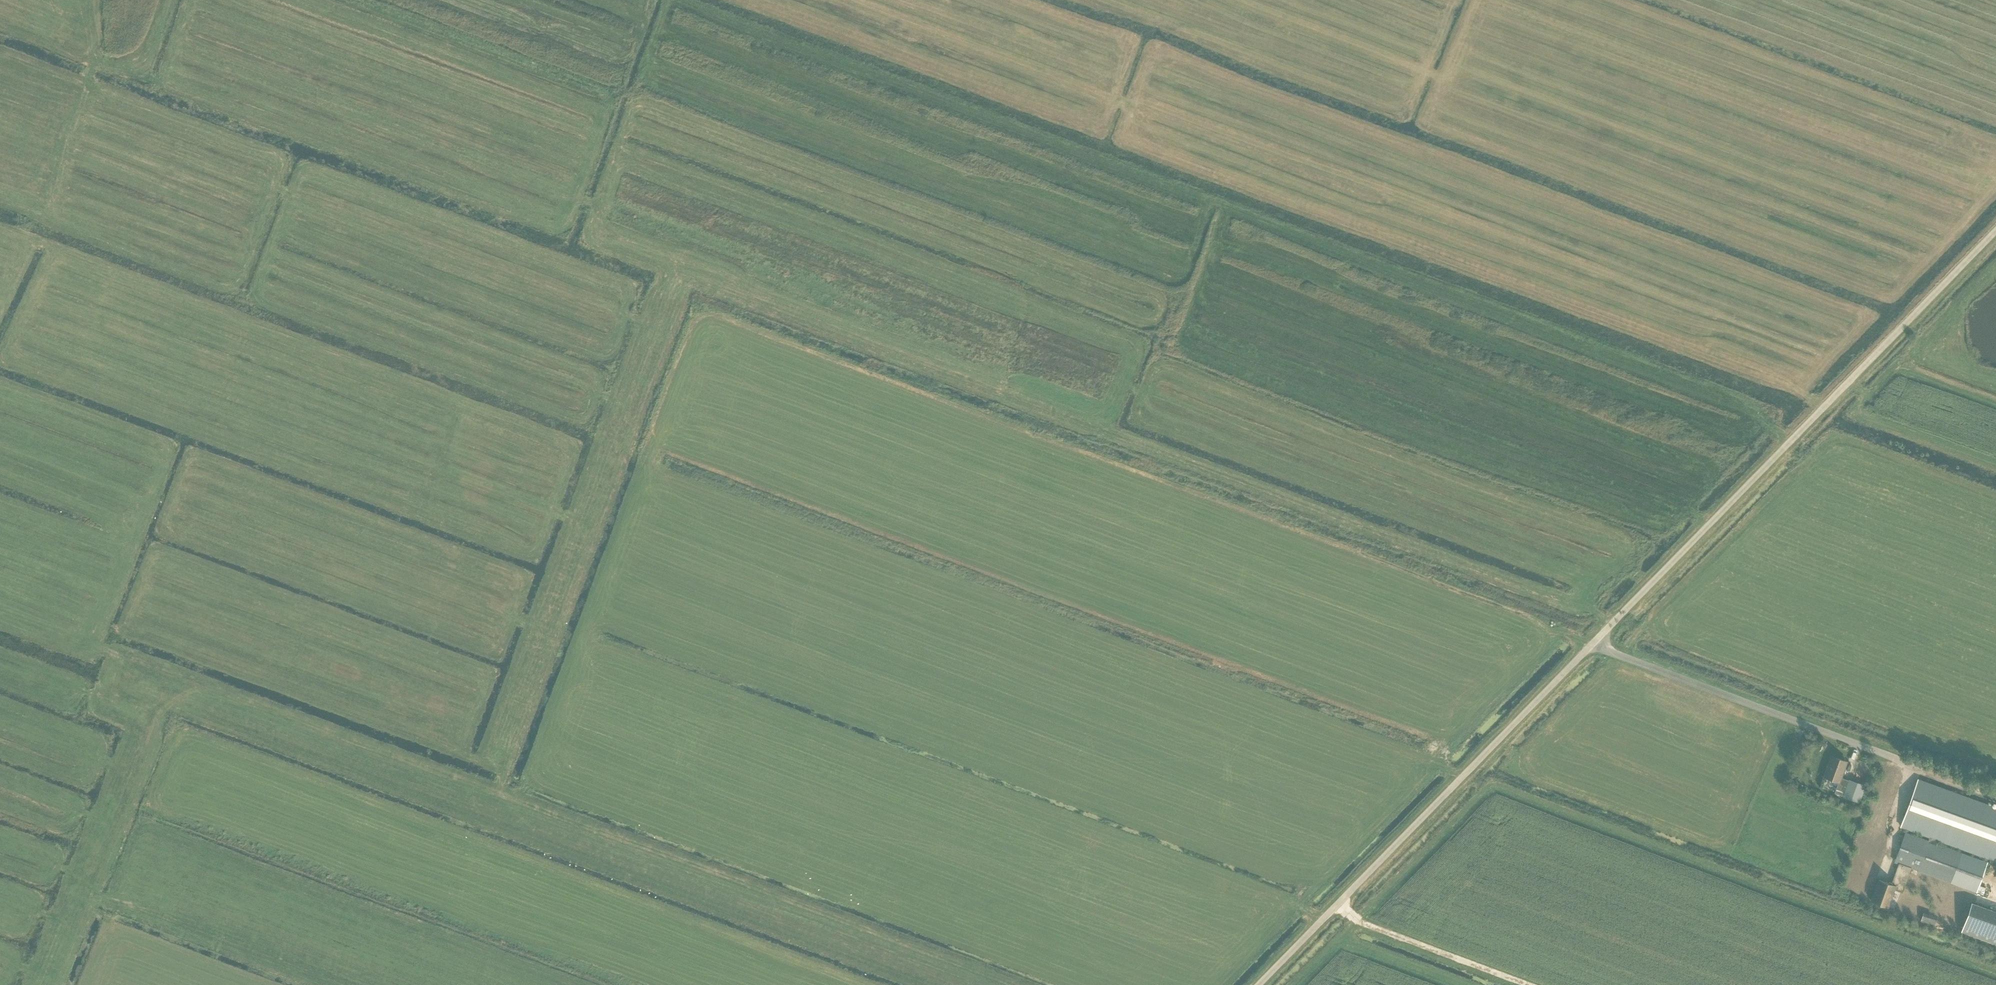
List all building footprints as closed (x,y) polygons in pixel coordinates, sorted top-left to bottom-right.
[(1847,762),(1831,756),(1824,776),(1839,782),(1835,792),(1843,795),(1849,780),(1841,777),(1847,762)] [(1849,780),(1843,795),(1843,797),(1859,803),(1866,785),(1849,779),(1849,780)] [(1918,779),(1901,826),(1930,837),(1928,841),(1905,833),(1895,862),(1899,863),(1891,884),(1879,880),(1871,901),(1887,907),(1894,889),(1903,892),(1911,868),(1976,892),(1987,862),(1937,844),(1938,840),(1995,861),(1995,808),(1918,779)] [(1971,902),(1961,931),(1995,944),(1995,911),(1971,902)]
